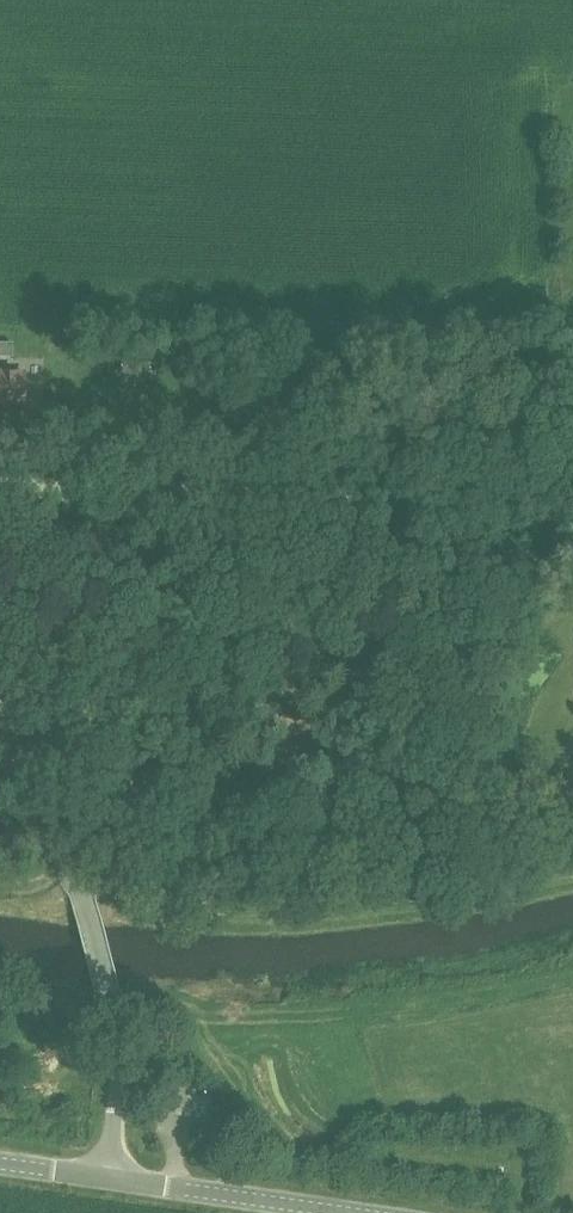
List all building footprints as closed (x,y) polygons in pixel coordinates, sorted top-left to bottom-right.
[(24,401),(25,373),(0,372),(0,401),(24,401)] [(154,1040),(144,1041),(145,1053),(155,1051),(154,1040)]
